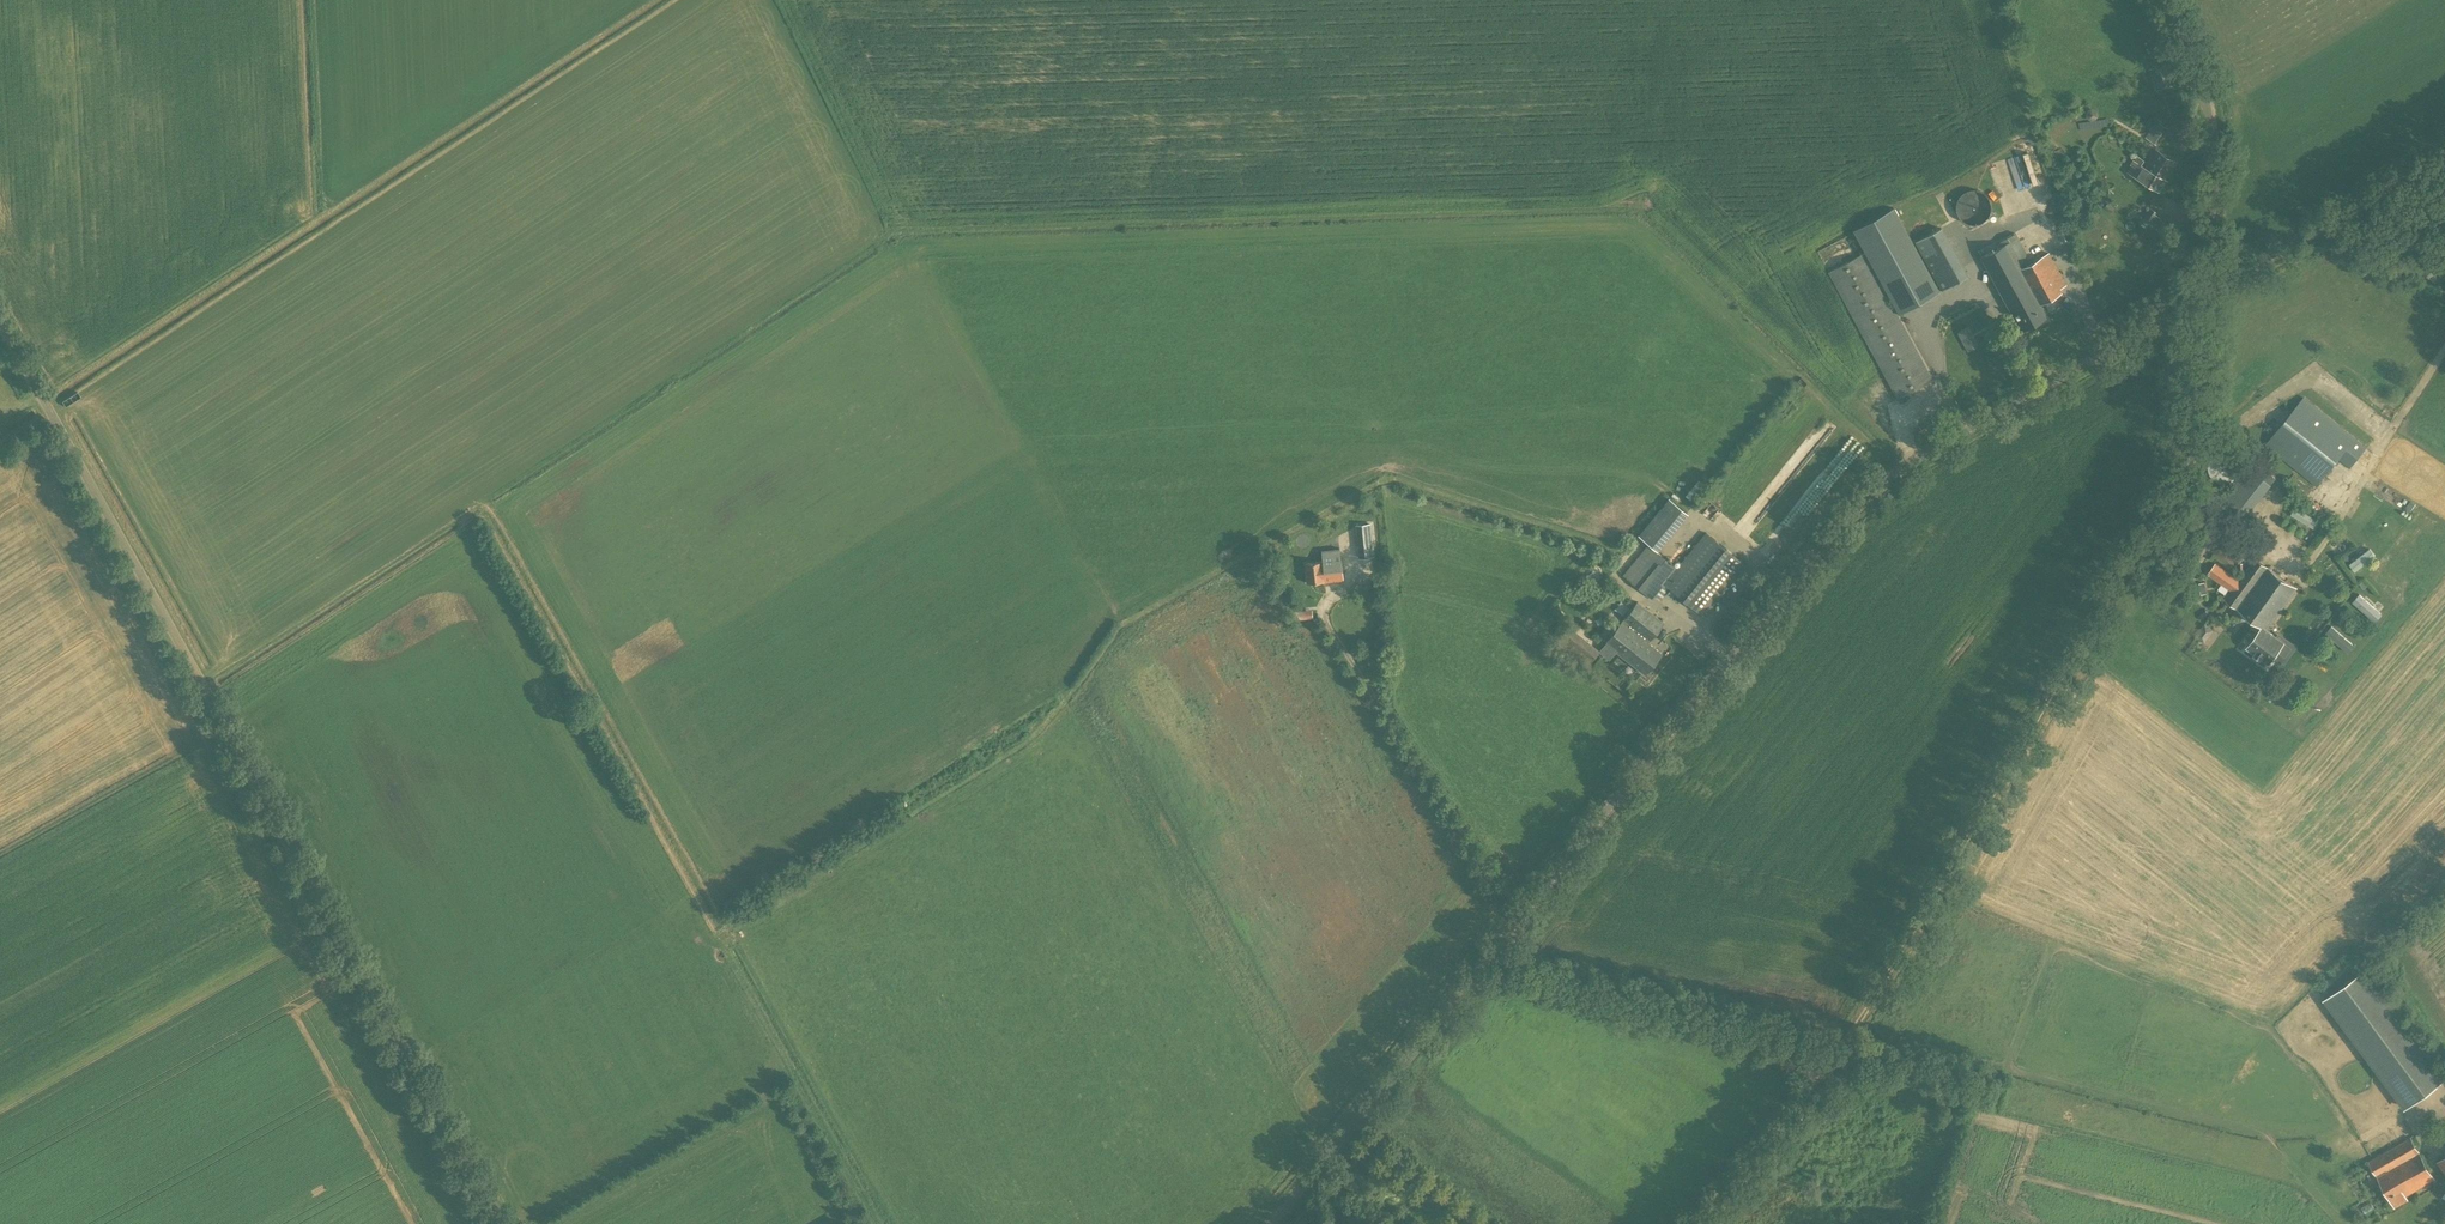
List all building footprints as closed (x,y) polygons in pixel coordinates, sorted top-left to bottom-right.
[(2155,120),(2144,136),(2157,145),(2168,129),(2155,120)] [(2155,149),(2144,167),(2165,180),(2176,163),(2155,149)] [(2126,172),(2159,193),(2167,181),(2165,180),(2144,167),(2143,166),(2140,164),(2143,159),(2137,155),(2126,172)] [(1977,190),(1971,189),(1965,191),(1960,195),(1957,200),(1955,205),(1956,212),(1959,217),(1963,221),(1969,224),(1975,224),(1981,222),(1985,219),(1989,214),(1990,208),(1990,202),(1987,196),(1983,192),(1977,190)] [(1854,228),(1899,313),(1939,292),(1894,207),(1854,228)] [(2150,207),(2142,218),(2155,227),(2160,219),(2155,215),(2157,212),(2150,207)] [(2027,265),(2024,259),(2026,251),(2016,232),(1998,242),(2001,246),(1981,257),(2021,331),(2046,317),(2039,304),(2061,293),(2059,289),(2066,286),(2048,253),(2027,265)] [(1897,400),(1933,380),(1864,253),(1828,273),(1897,400)] [(2430,278),(2442,262),(2432,255),(2420,271),(2430,278)] [(1956,256),(1930,270),(1941,290),(1967,276),(1956,256)] [(1957,332),(1968,351),(1978,345),(1966,326),(1957,332)] [(2316,487),(2339,459),(2350,468),(2367,448),(2304,397),(2265,445),(2316,487)] [(2231,453),(2225,451),(2220,452),(2215,454),(2211,458),(2208,463),(2208,468),(2209,474),(2212,478),(2216,482),(2222,483),(2227,483),(2232,481),(2236,477),(2239,472),(2240,466),(2238,461),(2235,456),(2231,453)] [(2244,519),(2247,515),(2271,484),(2261,477),(2247,466),(2221,500),(2244,519)] [(2312,527),(2317,519),(2294,505),(2289,513),(2312,527)] [(1358,545),(1371,544),(1369,524),(1356,526),(1358,545)] [(1706,532),(1676,568),(1648,544),(1622,575),(1653,600),(1665,585),(1704,617),(1746,565),(1706,532)] [(2368,546),(2349,564),(2356,571),(2375,553),(2368,546)] [(1324,582),(1343,581),(1340,549),(1321,551),(1322,561),(1304,563),(1306,583),(1324,581),(1324,582)] [(2285,655),(2291,648),(2267,630),(2297,588),(2255,558),(2239,579),(2216,563),(2207,574),(2230,591),(2224,599),(2262,628),(2248,648),(2268,663),(2277,650),(2285,655)] [(2351,601),(2373,621),(2381,612),(2359,592),(2351,601)] [(1663,623),(1638,602),(1606,643),(1646,675),(1662,654),(1648,642),(1663,623)] [(1300,618),(1299,611),(1287,612),(1288,619),(1300,618)] [(2330,626),(2320,638),(2325,643),(2330,638),(2344,651),(2350,644),(2330,626)] [(1662,651),(1667,643),(1660,640),(1656,648),(1662,651)] [(2404,1108),(2444,1077),(2444,1069),(2368,965),(2323,999),(2404,1108)] [(2435,1178),(2410,1136),(2368,1161),(2393,1203),(2435,1178)] [(2436,1162),(2444,1175),(2444,1157),(2436,1162)]
